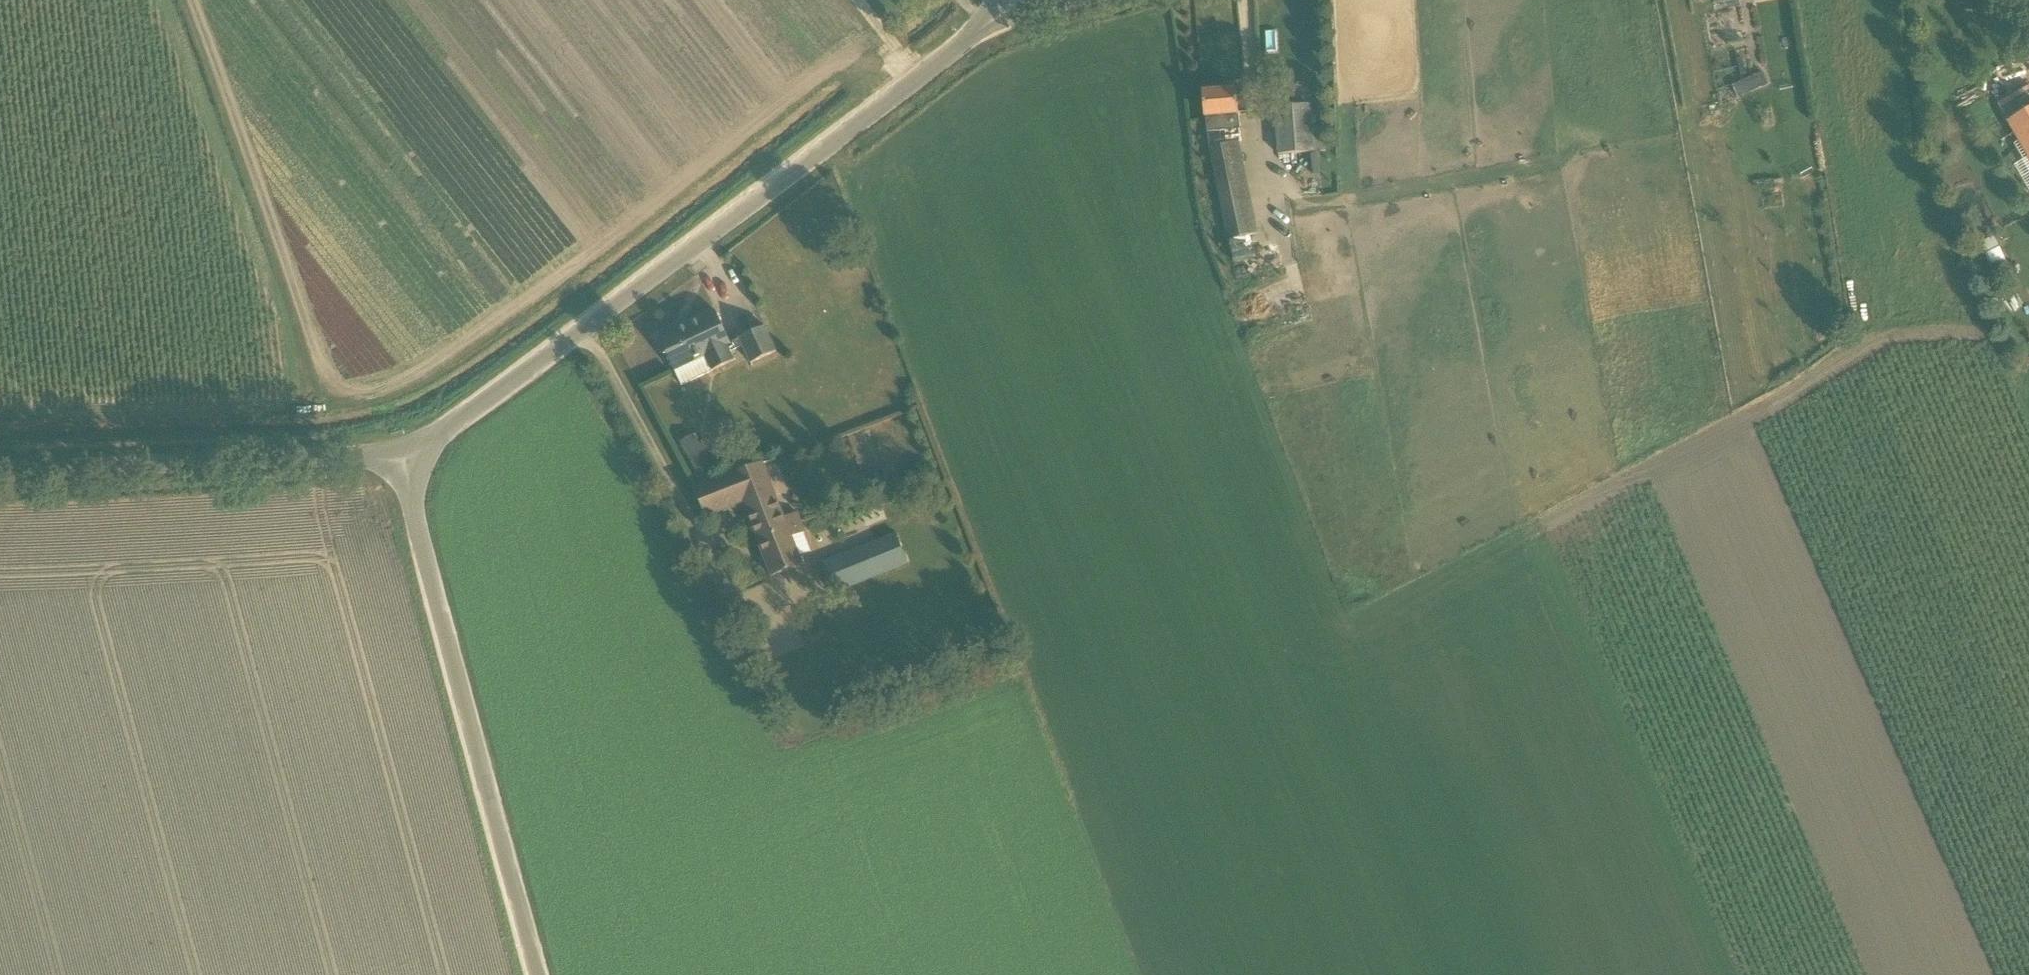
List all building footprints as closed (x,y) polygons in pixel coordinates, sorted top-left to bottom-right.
[(1739,98),(1768,86),(1763,73),(1733,85),(1739,98)] [(1241,129),(1239,118),(1237,89),(1204,92),(1207,122),(1209,122),(1211,136),(1231,240),(1259,234),(1239,130),(1241,129)] [(2000,107),(2028,154),(2028,90),(2000,107)] [(1278,156),(1314,153),(1311,104),(1274,107),(1278,156)] [(1979,239),(1987,265),(2002,261),(1994,235),(1979,239)] [(731,343),(715,310),(659,336),(675,371),(682,384),(712,370),(713,371),(734,361),(731,353),(744,346),(752,363),(777,351),(765,326),(740,338),(740,339),(731,343)] [(700,442),(696,434),(682,442),(699,473),(721,461),(708,438),(700,442)] [(764,465),(778,460),(777,459),(764,463),(764,462),(695,489),(706,517),(743,502),(757,539),(801,522),(798,513),(784,518),(764,465)] [(876,524),(888,519),(881,503),(869,508),(876,524)] [(834,594),(967,541),(955,509),(822,562),(834,594)] [(810,550),(804,533),(805,532),(801,522),(757,539),(758,541),(771,575),(771,577),(803,565),(802,563),(799,555),(810,550)]
